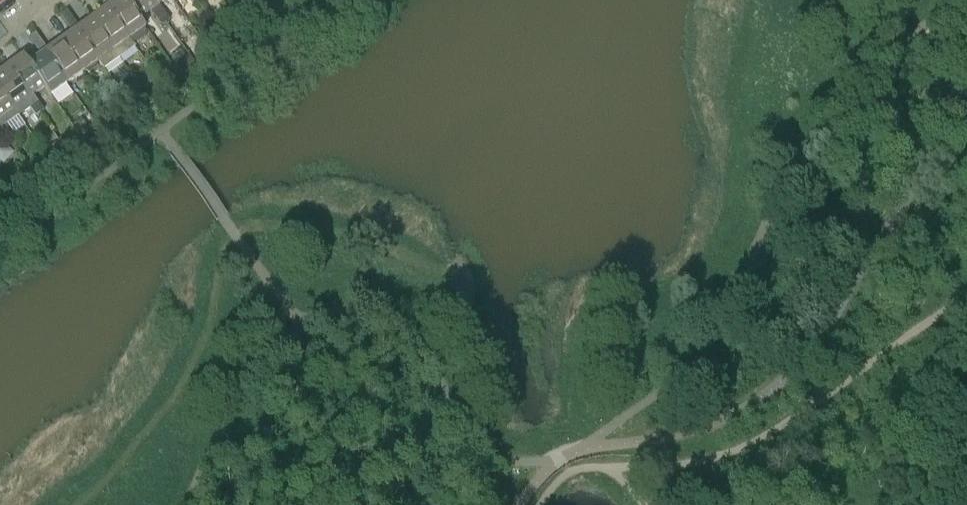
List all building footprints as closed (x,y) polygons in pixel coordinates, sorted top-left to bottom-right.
[(120,58),(135,47),(129,39),(107,8),(110,6),(106,0),(100,0),(97,2),(103,11),(91,19),(120,58)] [(129,39),(133,36),(135,40),(140,41),(149,35),(144,28),(146,27),(140,19),(139,19),(125,0),(118,0),(110,6),(107,8),(129,39)] [(140,19),(151,11),(155,8),(149,0),(125,0),(139,19),(140,19)] [(164,13),(159,5),(166,0),(149,0),(155,8),(151,11),(156,19),(164,13)] [(66,25),(73,20),(66,11),(60,16),(66,25)] [(164,13),(156,19),(161,26),(169,20),(164,13)] [(76,30),(98,61),(104,69),(120,58),(91,19),(79,28),(76,30)] [(72,33),(60,42),(83,72),(88,73),(96,68),(97,62),(98,61),(76,30),(79,28),(73,20),(66,25),(72,33)] [(235,22),(225,30),(231,37),(233,40),(243,33),(241,30),(235,22)] [(29,38),(35,47),(42,42),(35,33),(29,38)] [(41,56),(29,64),(45,87),(44,87),(50,95),(67,83),(45,53),(48,51),(42,42),(35,47),(41,56)] [(60,42),(48,51),(45,53),(67,83),(83,72),(60,42)] [(33,95),(44,87),(45,87),(29,64),(23,56),(7,67),(29,98),(25,101),(30,109),(38,103),(33,95)] [(188,57),(179,64),(185,73),(195,67),(188,57)] [(30,109),(25,101),(29,98),(7,67),(0,73),(0,90),(19,117),(30,109)] [(19,117),(0,90),(0,130),(7,125),(19,117)] [(44,110),(38,103),(30,109),(36,116),(44,110)] [(7,125),(0,130),(0,132),(4,138),(12,133),(7,125)] [(88,126),(78,133),(85,142),(87,145),(97,138),(95,135),(88,126)] [(56,160),(62,168),(72,161),(66,153),(56,160)] [(53,172),(47,164),(37,171),(43,179),(53,172)]
